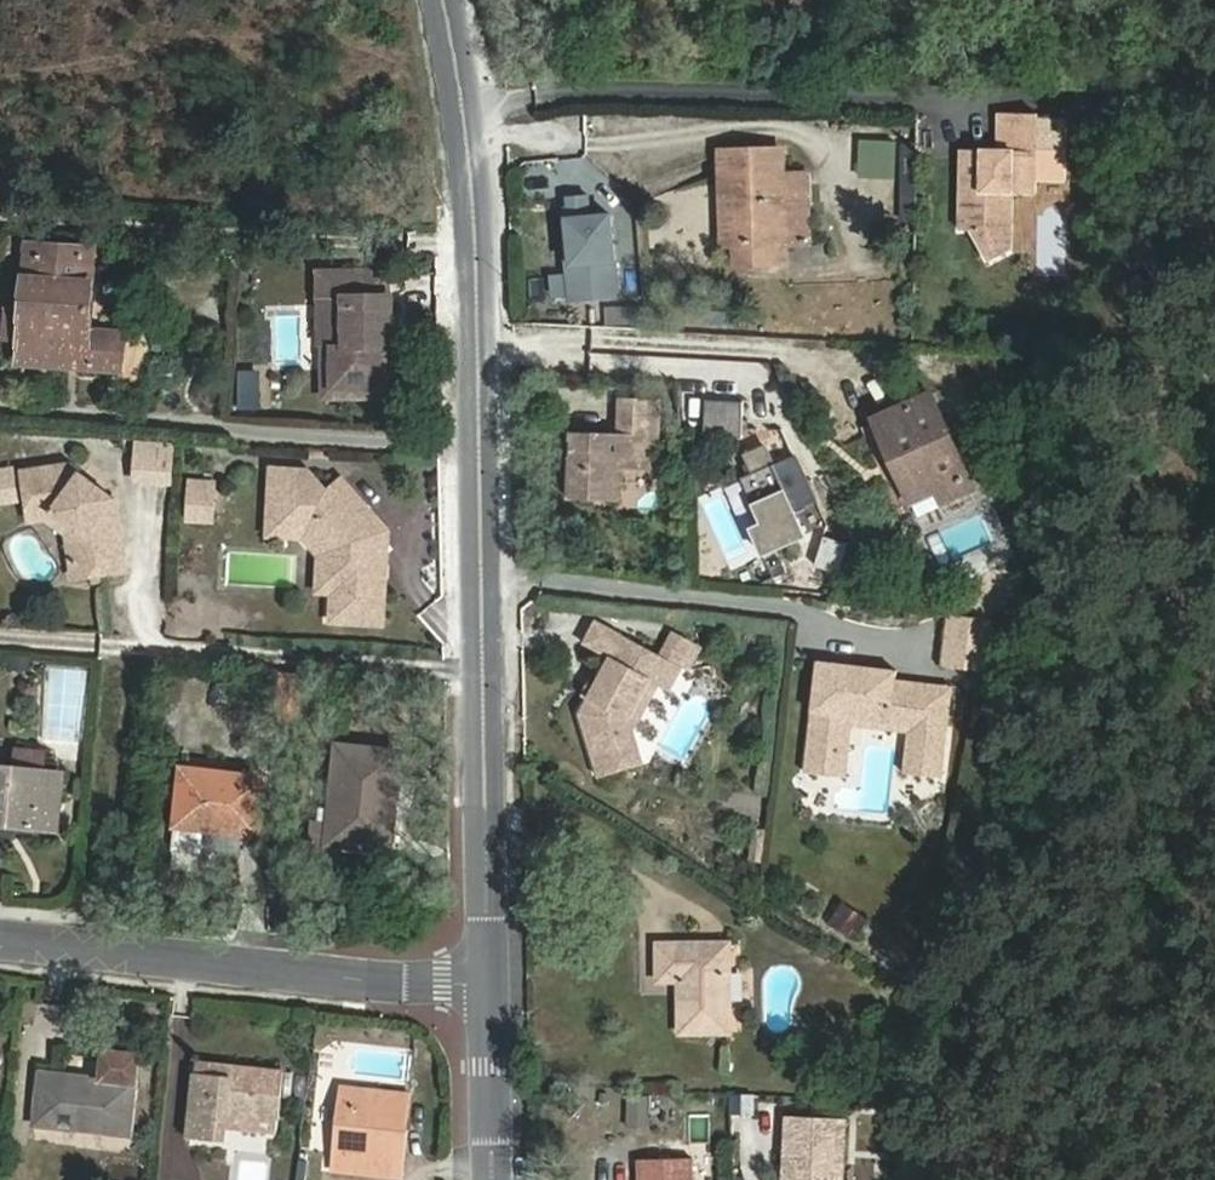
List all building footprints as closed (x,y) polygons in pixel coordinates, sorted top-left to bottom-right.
[(997,149),(959,148),(959,191),(979,191),(979,223),(970,228),(985,261),(1011,247),(1012,191),(1035,192),(1035,178),(1063,179),(1065,118),(1036,117),(1035,112),(997,112),(997,149)] [(857,138),(832,138),(831,191),(855,191),(857,138)] [(743,247),(744,267),(790,267),(790,246),(815,246),(815,218),(805,219),(805,201),(789,201),(788,149),(721,150),(723,246),(743,247)] [(666,222),(712,223),(713,186),(666,185),(666,222)] [(979,223),(979,191),(959,191),(958,228),(970,228),(979,223)] [(591,218),(589,196),(570,198),(570,208),(567,208),(572,265),(568,265),(572,303),(620,299),(612,216),(591,218)] [(114,256),(39,251),(35,308),(31,361),(142,368),(145,322),(109,320),(114,256)] [(398,274),(330,274),(330,326),(333,326),(343,326),(342,388),(394,388),(394,367),(394,348),(400,348),(401,333),(395,328),(395,318),(400,312),(400,298),(398,298),(398,274)] [(35,308),(17,307),(15,337),(32,339),(35,308)] [(403,368),(394,367),(394,388),(342,388),(343,326),(333,326),(333,397),(403,398),(403,368)] [(872,420),(917,509),(978,478),(933,391),(872,420)] [(661,396),(613,395),(612,431),(565,429),(563,496),(612,498),(613,466),(651,467),(652,420),(661,420),(661,396)] [(136,439),(133,479),(173,482),(176,441),(136,439)] [(777,462),(769,443),(749,452),(758,470),(747,475),(767,520),(756,525),(768,551),(809,532),(798,508),(820,498),(799,452),(777,462)] [(124,501),(81,467),(35,472),(39,500),(41,520),(58,518),(62,512),(75,523),(92,521),(96,555),(79,557),(82,577),(133,571),(124,501)] [(0,476),(0,506),(39,500),(35,472),(0,476)] [(314,475),(281,473),(279,518),(298,519),(298,525),(313,526),(334,556),(334,572),(340,572),(339,592),(337,620),(381,623),(384,588),(376,579),(376,569),(385,562),(371,544),(365,544),(365,537),(379,526),(381,524),(348,482),(331,496),(314,475)] [(222,484),(198,482),(198,491),(222,492),(222,484)] [(198,491),(195,521),(219,523),(222,492),(198,491)] [(942,563),(998,541),(986,511),(930,533),(942,563)] [(77,533),(79,557),(96,555),(92,521),(75,523),(62,512),(58,518),(77,533)] [(326,555),(324,592),(339,592),(340,572),(334,572),(334,556),(313,526),(298,525),(298,519),(279,518),(278,532),(311,534),(326,555)] [(387,535),(379,526),(365,537),(365,544),(371,544),(385,562),(387,535)] [(850,541),(827,534),(818,563),(841,570),(850,541)] [(384,588),(385,562),(376,569),(376,579),(384,588)] [(1000,615),(951,610),(946,662),(987,666),(1000,615)] [(603,616),(589,639),(615,655),(629,632),(603,616)] [(582,708),(596,761),(613,756),(617,768),(644,760),(635,728),(632,716),(654,680),(669,657),(661,652),(629,632),(615,655),(582,708)] [(669,657),(679,663),(691,643),(673,632),(661,652),(669,657)] [(672,692),(686,668),(669,657),(654,680),(662,685),(672,692)] [(823,658),(811,743),(853,748),(857,715),(921,722),(915,771),(945,776),(955,694),(899,686),(900,678),(902,668),(868,664),(862,672),(850,671),(845,661),(823,658)] [(662,685),(654,680),(632,716),(635,728),(662,685)] [(853,748),(811,743),(808,768),(849,774),(853,748)] [(400,751),(339,745),(327,842),(388,848),(400,751)] [(60,835),(62,816),(39,813),(45,770),(47,753),(22,750),(19,768),(0,765),(0,827),(60,835)] [(613,756),(596,761),(599,772),(617,768),(613,756)] [(66,771),(45,770),(39,813),(62,816),(66,771)] [(261,781),(179,772),(174,827),(202,830),(255,836),(261,781)] [(174,827),(171,852),(199,855),(202,830),(174,827)] [(843,901),(831,925),(862,941),(873,916),(843,901)] [(736,1035),(733,942),(657,943),(658,984),(681,983),(682,1037),(736,1035)] [(132,1132),(139,1078),(143,1051),(109,1047),(106,1074),(41,1066),(33,1120),(132,1132)] [(197,1056),(196,1068),(239,1074),(240,1062),(197,1056)] [(231,1112),(278,1118),(284,1067),(240,1062),(239,1074),(196,1068),(187,1137),(227,1141),(229,1127),(231,1112)] [(335,1166),(393,1173),(406,1174),(411,1128),(414,1096),(346,1087),(335,1166)] [(655,1090),(634,1089),(632,1119),(653,1120),(655,1090)] [(789,1107),(788,1179),(845,1179),(847,1109),(789,1107)] [(277,1131),(278,1118),(231,1112),(229,1127),(277,1131)] [(645,1155),(646,1179),(698,1179),(698,1167),(698,1155),(645,1155)] [(698,1167),(698,1179),(715,1179),(714,1167),(698,1167)]
